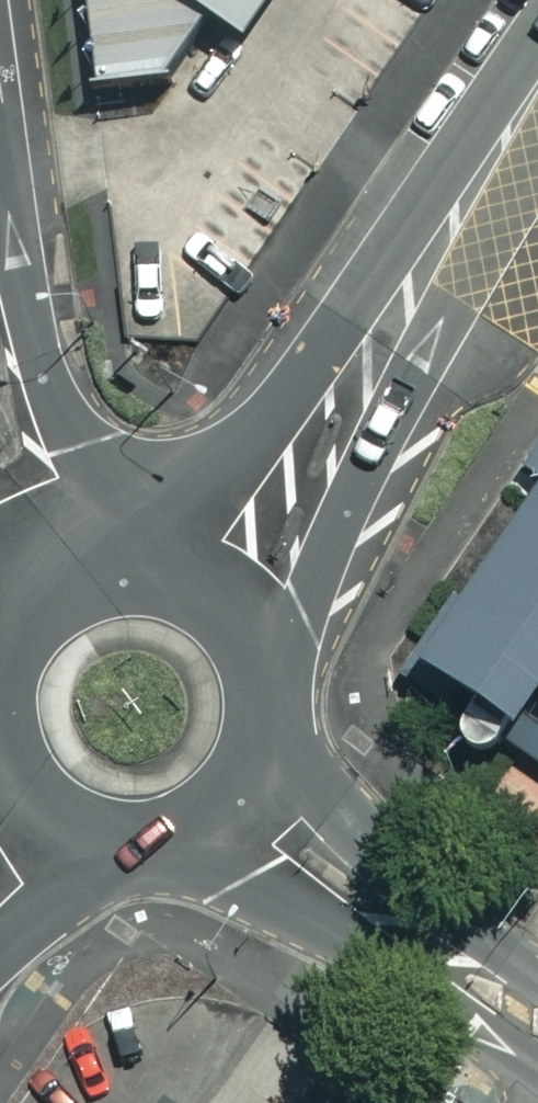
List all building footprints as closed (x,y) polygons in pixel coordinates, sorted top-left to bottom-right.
[(114,104),(178,96),(221,32),(256,56),(293,0),(102,0),(114,104)] [(415,673),(537,758),(537,495),(415,673)]
